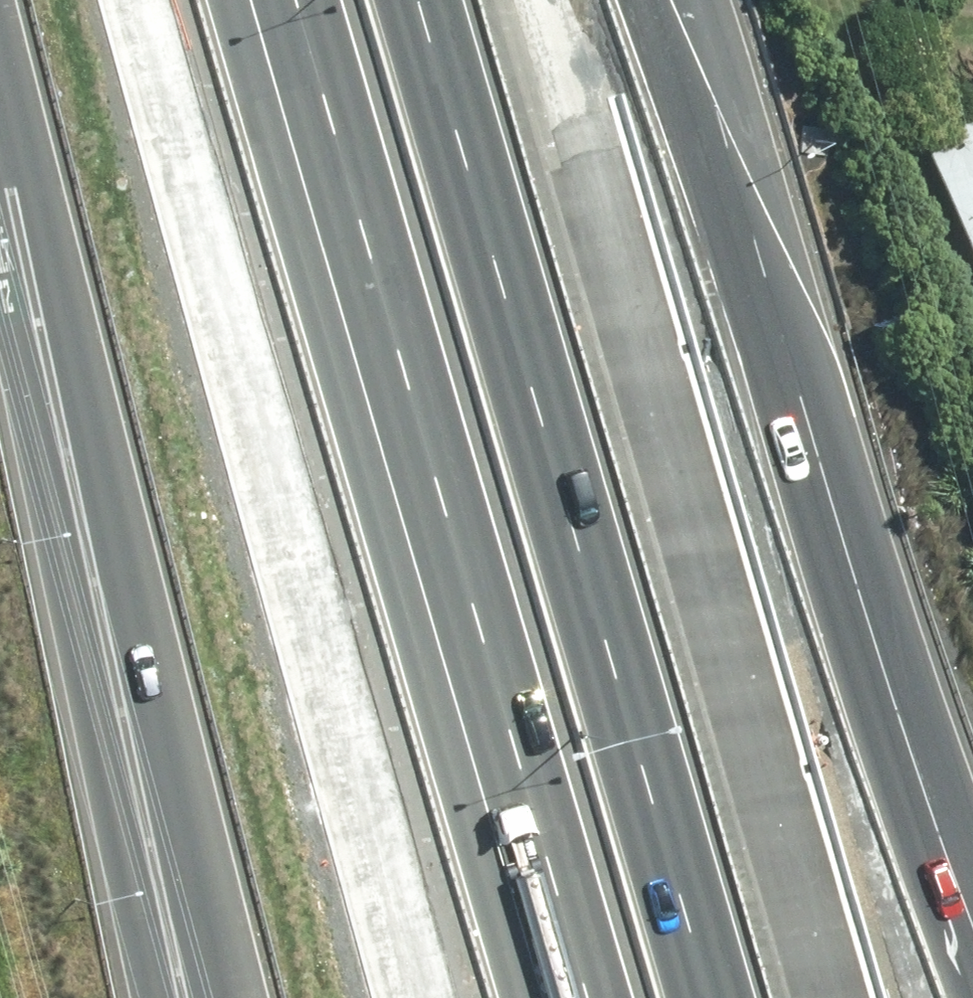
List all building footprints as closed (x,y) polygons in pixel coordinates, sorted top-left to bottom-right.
[(919,132),(972,265),(972,111),(919,132)]
